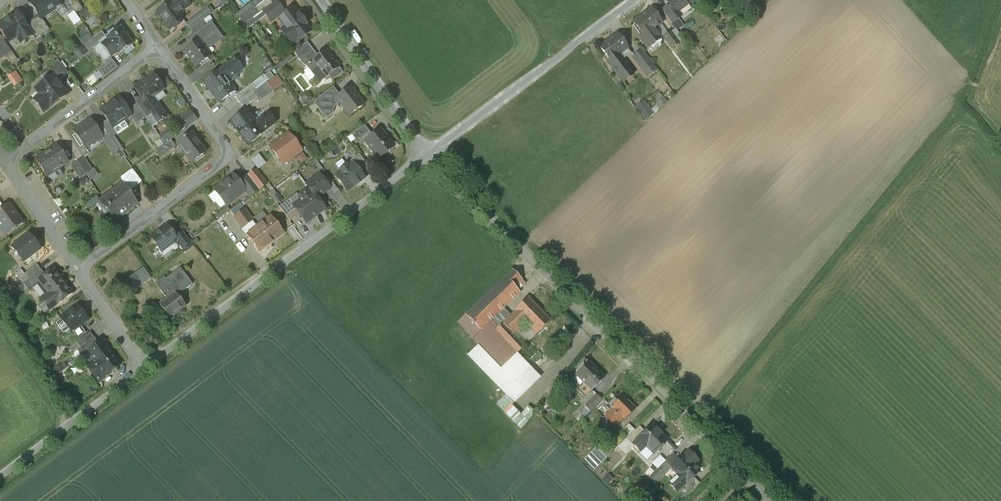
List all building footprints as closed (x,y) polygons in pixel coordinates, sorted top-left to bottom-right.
[(30,3),(39,16),(41,19),(42,19),(49,13),(48,12),(60,3),(61,3),(61,2),(59,0),(34,0),(30,3)] [(67,0),(63,0),(61,2),(61,3),(60,3),(68,14),(73,10),(67,0)] [(67,0),(73,10),(75,13),(82,8),(77,0),(67,0)] [(171,3),(170,3),(156,13),(156,14),(157,13),(163,21),(162,21),(168,31),(183,20),(179,16),(182,14),(181,12),(188,8),(182,0),(176,0),(171,3)] [(254,9),(258,15),(273,4),(270,0),(266,0),(254,9)] [(668,6),(675,14),(677,13),(690,3),(688,0),(664,0),(668,6)] [(675,14),(668,6),(662,11),(672,24),(681,18),(677,13),(675,14)] [(279,7),(266,16),(270,22),(283,12),(279,7)] [(207,8),(199,14),(204,20),(212,14),(207,8)] [(292,9),(278,20),(291,36),(305,26),(292,9)] [(651,10),(641,17),(633,22),(642,35),(644,37),(654,30),(662,24),(651,9),(650,10),(651,10)] [(10,18),(10,19),(0,26),(0,30),(9,42),(28,29),(26,25),(17,13),(10,18)] [(199,14),(186,24),(190,30),(204,20),(199,14)] [(39,16),(32,21),(42,36),(50,30),(42,19),(41,19),(39,16)] [(204,20),(190,30),(194,36),(207,26),(204,20)] [(42,36),(32,21),(26,25),(28,29),(36,40),(42,36)] [(194,36),(190,39),(194,43),(198,40),(206,50),(211,46),(212,46),(222,39),(211,23),(207,26),(194,36)] [(105,51),(127,35),(121,27),(121,26),(106,37),(98,43),(99,44),(105,51)] [(684,40),(675,29),(671,33),(679,44),(684,40)] [(654,30),(644,37),(642,35),(639,37),(648,49),(661,39),(654,30)] [(102,32),(84,45),(88,52),(99,44),(98,43),(106,37),(102,32)] [(671,33),(670,32),(663,37),(672,49),(679,44),(671,33)] [(617,34),(600,48),(610,61),(610,62),(616,57),(628,48),(617,34)] [(127,35),(105,51),(111,59),(111,58),(118,53),(119,55),(119,56),(124,52),(126,55),(130,52),(134,49),(132,46),(134,45),(134,44),(133,44),(127,35)] [(4,40),(0,42),(0,47),(6,56),(12,52),(4,40)] [(194,43),(184,51),(185,51),(190,58),(197,68),(211,57),(206,50),(198,40),(194,43)] [(307,42),(294,53),(294,54),(297,58),(311,47),(307,42)] [(311,47),(297,58),(302,64),(316,53),(311,47)] [(82,48),(74,53),(79,59),(86,53),(82,48)] [(318,57),(305,67),(306,68),(308,66),(321,83),(330,75),(331,77),(330,78),(332,81),(343,73),(326,51),(318,57)] [(642,51),(633,57),(639,66),(640,65),(643,71),(648,67),(653,73),(656,70),(642,51)] [(316,53),(302,64),(305,67),(318,57),(316,53)] [(619,61),(616,57),(610,62),(610,61),(609,62),(610,63),(609,64),(623,83),(633,75),(621,60),(619,61)] [(235,59),(204,83),(219,103),(235,92),(229,84),(232,81),(229,77),(233,74),(240,75),(241,68),(235,59)] [(113,61),(98,72),(102,77),(103,79),(118,68),(117,67),(113,62),(113,61)] [(68,74),(60,63),(54,68),(62,78),(68,74)] [(62,78),(54,68),(46,73),(50,78),(52,76),(57,82),(62,78)] [(98,72),(94,75),(98,81),(102,77),(98,72)] [(154,75),(135,88),(142,100),(144,103),(152,98),(164,90),(154,75)] [(50,78),(36,89),(50,108),(51,108),(50,107),(57,102),(57,103),(67,96),(57,82),(52,76),(50,78)] [(248,87),(253,93),(264,85),(268,82),(264,76),(248,87)] [(268,82),(264,85),(270,93),(282,84),(276,76),(268,82)] [(264,85),(253,93),(257,99),(256,100),(259,104),(271,94),(270,93),(264,85)] [(248,87),(235,97),(240,104),(253,93),(248,87)] [(333,88),(326,93),(333,101),(326,107),(332,114),(336,105),(339,103),(336,99),(340,96),(333,88)] [(340,96),(336,99),(339,103),(349,117),(363,107),(349,88),(340,96)] [(253,93),(240,104),(244,109),(256,100),(257,99),(253,93)] [(326,93),(313,103),(327,119),(332,114),(326,107),(333,101),(326,93)] [(155,103),(152,98),(144,103),(142,100),(137,104),(146,118),(147,119),(152,116),(157,123),(162,121),(163,120),(167,117),(157,102),(155,103)] [(120,99),(101,112),(108,121),(112,128),(113,128),(123,120),(130,116),(131,115),(128,110),(120,99)] [(644,102),(636,108),(646,121),(653,114),(644,102)] [(146,118),(137,104),(128,110),(131,115),(130,116),(136,124),(146,118)] [(187,127),(200,121),(194,109),(181,116),(187,127)] [(258,126),(246,110),(231,122),(231,123),(233,122),(240,132),(239,132),(248,145),(263,133),(263,132),(258,126)] [(258,126),(263,132),(273,124),(266,115),(262,119),(264,121),(258,126)] [(90,119),(83,124),(84,126),(75,132),(75,131),(73,132),(85,149),(102,139),(103,138),(90,119)] [(123,120),(113,128),(117,134),(128,127),(123,120)] [(112,128),(108,121),(102,125),(108,134),(111,139),(117,134),(113,128),(112,128)] [(364,125),(352,135),(356,141),(369,132),(364,125)] [(380,130),(365,142),(379,160),(394,148),(380,130)] [(206,153),(191,133),(177,143),(187,156),(188,155),(193,162),(192,163),(192,164),(206,153)] [(111,139),(108,134),(103,138),(102,139),(112,153),(118,149),(111,139)] [(289,134),(270,148),(282,164),(287,160),(290,161),(293,158),(294,155),(300,150),(289,134)] [(171,141),(155,153),(160,159),(176,147),(171,141)] [(58,147),(36,161),(47,177),(69,163),(58,147)] [(353,164),(353,163),(362,175),(370,169),(359,155),(350,161),(353,164)] [(93,171),(84,157),(77,162),(86,175),(93,171)] [(86,175),(77,162),(71,166),(80,179),(86,175)] [(335,177),(347,192),(365,179),(362,175),(353,163),(353,164),(348,168),(346,166),(340,171),(341,172),(335,177)] [(132,170),(120,179),(125,185),(131,193),(143,184),(132,170)] [(256,170),(248,176),(259,190),(267,184),(256,170)] [(504,181),(494,171),(485,180),(495,190),(504,181)] [(248,176),(239,183),(245,191),(250,197),(259,190),(248,176)] [(320,176),(307,186),(312,192),(317,198),(329,189),(327,185),(320,176)] [(235,180),(230,179),(217,189),(229,204),(245,191),(239,183),(236,179),(235,180)] [(327,185),(329,189),(334,195),(339,191),(332,182),(327,185)] [(125,185),(101,203),(104,201),(109,207),(108,208),(109,210),(111,210),(112,211),(109,214),(115,221),(138,204),(130,194),(131,193),(125,185)] [(306,192),(301,196),(301,199),(302,200),(294,206),(300,214),(306,223),(325,209),(317,198),(312,192),(310,194),(309,192),(306,192)] [(294,206),(290,200),(279,207),(290,222),(300,214),(294,206)] [(240,204),(230,211),(234,218),(244,210),(240,204)] [(0,212),(0,228),(6,236),(23,223),(9,205),(0,212)] [(252,220),(244,210),(234,218),(247,235),(256,228),(251,221),(252,220)] [(256,228),(247,235),(259,252),(284,234),(271,217),(256,228)] [(167,226),(151,238),(162,252),(177,240),(176,238),(167,226)] [(183,233),(176,238),(177,240),(186,253),(194,247),(183,233)] [(30,235),(12,248),(23,262),(24,262),(23,261),(31,255),(32,256),(40,250),(30,235)] [(37,265),(24,275),(29,280),(41,271),(37,265)] [(144,268),(125,282),(133,292),(152,279),(144,268)] [(181,268),(166,279),(164,277),(155,284),(167,300),(160,305),(170,319),(186,307),(178,296),(193,285),(181,268)] [(24,284),(29,280),(24,275),(21,270),(15,275),(24,284)] [(72,294),(53,270),(45,276),(39,280),(49,294),(41,300),(43,303),(49,311),(50,311),(72,294)] [(512,270),(465,316),(480,331),(493,318),(495,320),(492,323),(498,329),(511,316),(504,308),(520,293),(517,290),(524,284),(522,281),(522,280),(512,270)] [(49,294),(39,280),(45,276),(41,271),(29,280),(24,284),(30,292),(33,289),(41,300),(49,294)] [(20,287),(10,294),(12,296),(21,289),(20,287)] [(0,302),(3,307),(9,302),(6,298),(0,302)] [(550,322),(528,299),(515,311),(515,312),(511,316),(498,329),(495,332),(517,354),(527,344),(537,334),(537,335),(550,322)] [(43,303),(38,306),(44,314),(49,311),(43,303)] [(77,306),(61,318),(62,320),(69,329),(72,333),(88,320),(77,306)] [(517,354),(495,332),(498,329),(492,323),(495,320),(493,318),(480,331),(465,316),(458,323),(458,324),(479,345),(467,356),(513,402),(538,376),(517,354)] [(64,334),(69,329),(62,320),(56,324),(64,334)] [(90,333),(77,343),(81,349),(95,339),(90,333)] [(95,339),(81,349),(86,355),(89,353),(88,352),(99,344),(95,339)] [(99,344),(88,352),(89,353),(95,361),(87,368),(98,382),(120,366),(102,342),(99,344)] [(80,359),(86,355),(81,349),(74,354),(78,360),(80,359)] [(80,359),(87,368),(95,361),(89,353),(86,355),(80,359)] [(67,368),(63,362),(52,370),(56,376),(67,368)] [(605,378),(589,363),(576,375),(584,384),(585,384),(586,384),(592,390),(591,391),(592,391),(605,378)] [(58,379),(56,376),(52,370),(47,375),(53,384),(58,379)] [(584,384),(577,391),(585,398),(592,391),(591,391),(592,390),(586,384),(585,384),(584,384)] [(597,395),(585,407),(590,412),(602,401),(597,395)] [(622,397),(617,402),(614,399),(608,405),(613,409),(623,419),(624,421),(635,410),(622,397)] [(613,409),(604,418),(606,420),(613,427),(614,428),(623,419),(613,409)] [(606,434),(613,427),(606,420),(599,427),(606,434)] [(626,438),(626,439),(635,431),(629,425),(621,433),(626,438)] [(667,441),(652,426),(645,433),(639,439),(639,440),(639,439),(647,446),(653,453),(653,454),(654,454),(667,441)] [(635,431),(626,439),(632,445),(639,439),(645,433),(639,427),(635,431)] [(621,433),(610,445),(614,450),(626,438),(621,433)] [(639,439),(632,445),(640,453),(647,446),(639,439),(639,440),(639,439)] [(601,464),(611,454),(601,443),(591,453),(601,464)] [(689,452),(685,456),(684,456),(672,468),(678,475),(669,484),(677,493),(682,488),(693,477),(699,471),(693,466),(698,461),(689,452)] [(601,464),(591,453),(584,460),(594,470),(601,464)] [(665,462),(649,478),(655,484),(672,468),(665,462)] [(606,484),(612,479),(608,476),(603,481),(606,484)] [(693,477),(682,488),(689,495),(700,484),(693,477)]
